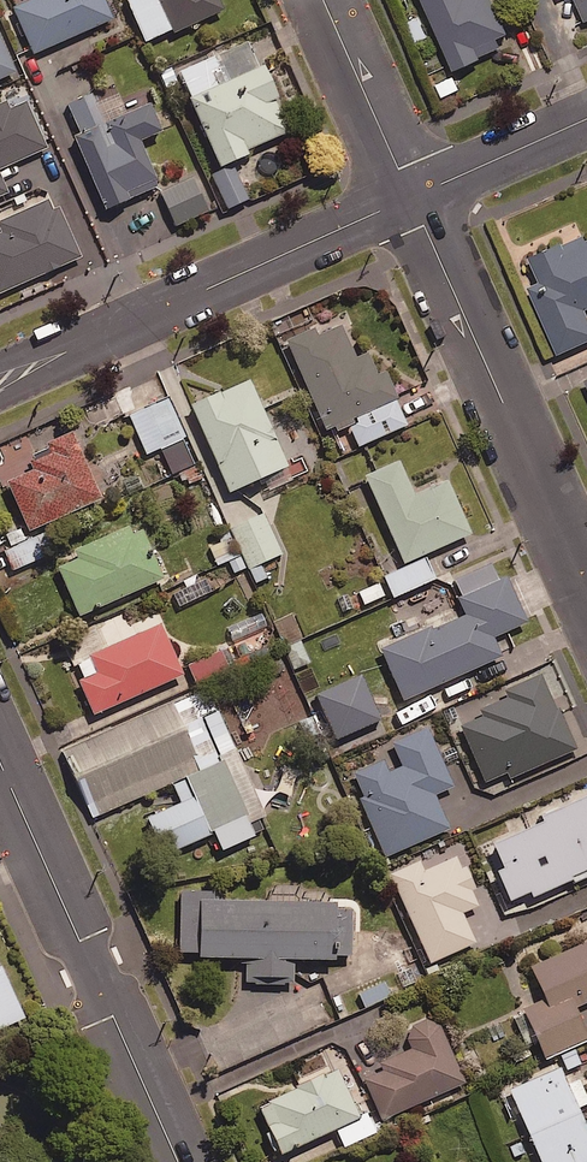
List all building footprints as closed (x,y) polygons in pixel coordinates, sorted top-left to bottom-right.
[(12,9),(32,55),(111,20),(102,0),(33,0),(12,9)] [(172,35),(223,11),(218,0),(156,0),(172,35)] [(447,61),(509,34),(495,0),(421,0),(447,61)] [(585,22),(586,21),(586,0),(575,0),(585,22)] [(15,74),(0,41),(0,80),(15,74)] [(261,69),(187,101),(215,166),(289,133),(261,69)] [(0,104),(0,170),(47,150),(25,101),(8,109),(5,102),(0,104)] [(148,106),(73,139),(104,210),(127,200),(125,195),(156,181),(139,143),(161,133),(148,106)] [(235,171),(215,180),(228,211),(249,201),(235,171)] [(210,213),(196,179),(163,193),(176,227),(210,213)] [(0,221),(0,234),(0,235),(0,294),(80,259),(58,208),(51,211),(46,201),(0,221)] [(528,258),(539,283),(527,288),(557,356),(586,343),(586,311),(586,240),(563,250),(560,244),(528,258)] [(284,343),(325,433),(398,401),(385,373),(377,377),(367,354),(354,360),(340,328),(317,338),(313,330),(284,343)] [(287,469),(249,381),(189,406),(228,494),(287,469)] [(179,443),(186,440),(169,400),(130,417),(148,457),(156,454),(159,461),(182,451),(179,443)] [(100,501),(70,433),(43,445),(47,454),(28,463),(33,473),(7,484),(27,532),(100,501)] [(398,462),(363,478),(403,566),(470,536),(446,482),(414,497),(398,462)] [(283,556),(264,515),(234,529),(258,583),(267,579),(261,566),(283,556)] [(127,529),(72,553),(76,561),(57,570),(78,617),(161,580),(140,532),(131,537),(127,529)] [(227,537),(208,545),(218,566),(236,558),(227,537)] [(43,558),(35,540),(9,551),(16,569),(43,558)] [(436,581),(427,559),(385,577),(395,599),(436,581)] [(506,578),(455,599),(463,617),(432,631),(430,628),(378,651),(402,704),(502,660),(494,640),(527,625),(506,578)] [(380,582),(358,592),(365,608),(387,598),(380,582)] [(159,625),(87,657),(95,675),(77,683),(92,716),(182,677),(159,625)] [(232,673),(224,653),(190,666),(198,686),(232,673)] [(555,712),(539,676),(502,692),(505,699),(478,711),(482,719),(461,728),(485,784),(507,774),(509,780),(576,751),(558,711),(555,712)] [(382,722),(362,677),(318,696),(337,741),(382,722)] [(432,696),(395,712),(402,726),(438,711),(432,696)] [(171,705),(61,754),(84,808),(195,760),(171,705)] [(453,788),(426,728),(389,744),(399,768),(387,773),(383,762),(352,776),(362,799),(359,800),(384,859),(449,831),(434,796),(453,788)] [(223,761),(183,779),(192,800),(147,820),(163,855),(248,818),(223,761)] [(299,772),(285,767),(277,793),(291,797),(299,772)] [(539,819),(541,824),(491,847),(502,872),(496,875),(509,904),(529,895),(532,901),(586,876),(586,798),(539,819)] [(418,865),(390,877),(429,965),(475,945),(462,915),(478,908),(471,893),(476,891),(466,869),(460,871),(455,860),(422,874),(418,865)] [(221,897),(221,889),(182,889),(181,951),(202,952),(202,955),(249,956),(248,981),(295,982),(295,958),(338,958),(338,955),(354,955),(355,908),(340,908),(340,899),(221,897)] [(529,969),(544,1002),(523,1012),(544,1060),(586,1041),(586,1038),(575,1011),(586,1006),(586,943),(529,969)] [(0,966),(0,1028),(26,1016),(2,965),(0,966)] [(410,971),(360,995),(367,1010),(417,986),(410,971)] [(465,1085),(439,1027),(425,1022),(411,1029),(406,1042),(410,1051),(378,1065),(381,1073),(363,1081),(381,1122),(465,1085)] [(577,1049),(560,1057),(567,1074),(585,1066),(577,1049)] [(340,1068),(269,1101),(278,1121),(269,1125),(282,1154),(363,1117),(340,1068)] [(509,1093),(539,1161),(586,1161),(586,1130),(561,1070),(509,1093)] [(506,1146),(514,1161),(534,1153),(527,1137),(506,1146)]
